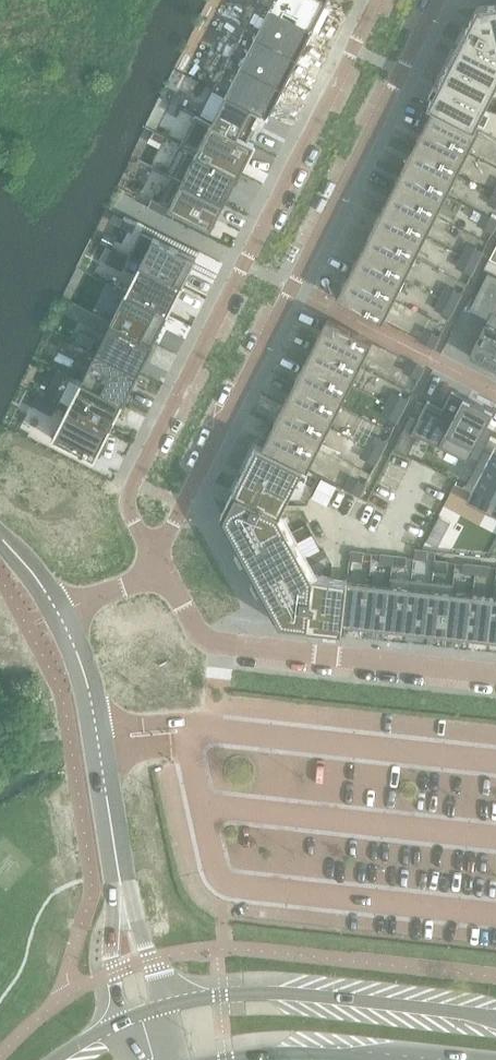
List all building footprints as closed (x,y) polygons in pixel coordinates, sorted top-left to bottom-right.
[(270,6),(311,26),(313,28),(315,24),(319,26),(330,4),(326,2),(327,0),(273,0),(270,6)] [(428,105),(434,108),(475,128),(478,121),(495,86),(495,4),(478,6),(431,99),(428,105)] [(270,6),(255,35),(296,56),(311,26),(270,6)] [(255,35),(241,64),(281,85),(296,56),(255,35)] [(241,64),(226,94),(227,94),(262,112),(266,114),(281,85),(241,64)] [(227,94),(212,123),(254,145),(254,144),(247,141),(262,112),(227,94)] [(468,153),(479,131),(475,128),(434,108),(423,130),(468,153)] [(196,115),(181,144),(239,174),(254,145),(212,123),(196,115)] [(457,174),(468,153),(423,130),(412,151),(457,174)] [(181,144),(166,174),(172,177),(224,203),(239,174),(181,144)] [(447,195),(457,174),(412,151),(401,172),(447,195)] [(436,216),(447,195),(401,172),(391,193),(436,216)] [(172,177),(159,202),(212,229),(224,203),(172,177)] [(425,237),(436,216),(391,193),(380,214),(425,237)] [(415,258),(425,237),(380,214),(370,235),(415,258)] [(495,226),(495,220),(491,217),(485,229),(493,233),(495,226)] [(141,232),(128,257),(183,285),(196,259),(141,232)] [(404,279),(415,258),(370,235),(359,256),(404,279)] [(106,246),(100,260),(134,277),(126,292),(168,314),(183,285),(128,257),(106,246)] [(477,263),(483,252),(475,248),(470,259),(477,263)] [(394,300),(404,279),(359,256),(348,277),(394,300)] [(471,275),(477,263),(470,259),(464,271),(471,275)] [(470,309),(489,319),(470,356),(495,370),(495,277),(488,273),(470,309)] [(382,322),(394,300),(348,277),(337,299),(382,322)] [(456,305),(462,293),(454,290),(448,301),(456,305)] [(126,292),(111,322),(154,343),(168,314),(126,292)] [(450,317),(456,305),(448,301),(442,313),(450,317)] [(361,364),(372,342),(327,319),(316,341),(361,364)] [(111,322),(96,351),(139,372),(154,343),(111,322)] [(435,348),(440,337),(433,333),(427,344),(435,348)] [(351,385),(361,364),(316,341),(306,362),(351,385)] [(96,351),(81,380),(124,402),(139,373),(96,351)] [(340,406),(351,385),(306,362),(295,383),(340,406)] [(419,379),(425,368),(417,364),(416,365),(411,376),(419,379)] [(81,380),(67,409),(67,410),(109,431),(124,402),(81,380)] [(329,427),(340,406),(295,383),(284,404),(329,427)] [(454,393),(452,391),(441,412),(428,405),(430,402),(428,401),(412,433),(414,434),(416,430),(470,458),(493,412),(464,397),(462,400),(453,395),(454,393)] [(403,411),(409,399),(401,395),(395,407),(403,411)] [(47,400),(41,411),(51,416),(56,405),(47,400)] [(319,448),(329,427),(284,404),(274,425),(319,448)] [(397,423),(403,411),(395,407),(389,419),(397,423)] [(66,410),(52,438),(53,438),(52,439),(94,460),(95,460),(109,431),(67,410),(66,410)] [(308,470),(319,448),(274,425),(263,447),(308,470)] [(382,453),(387,442),(380,438),(374,449),(382,453)] [(257,445),(221,515),(280,624),(330,630),(342,631),(342,625),(347,581),(347,579),(335,578),(313,575),(308,566),(304,560),(280,515),(303,468),(262,447),(257,445)] [(466,502),(495,517),(495,447),(495,448),(495,447),(466,502)] [(376,465),(382,453),(374,449),(368,461),(376,465)] [(360,496),(366,485),(358,481),(352,492),(360,496)] [(324,549),(304,560),(308,566),(327,555),(324,549)] [(427,560),(428,551),(415,549),(414,558),(427,560)] [(349,560),(363,561),(364,552),(350,551),(349,560)] [(392,564),(393,556),(380,554),(379,563),(392,564)] [(405,566),(406,557),(393,556),(392,564),(405,566)] [(448,562),(435,560),(434,569),(447,571),(448,562)] [(476,574),(477,565),(463,563),(462,572),(476,574)] [(489,575),(490,566),(477,565),(476,574),(489,575)] [(390,586),(385,630),(406,632),(412,580),(391,577),(390,586)] [(406,632),(427,634),(433,582),(412,580),(406,632)] [(342,625),(364,627),(369,584),(347,581),(342,625)] [(433,582),(427,634),(447,636),(452,593),(453,584),(433,582)] [(364,627),(385,630),(390,586),(369,584),(364,627)] [(452,593),(447,636),(468,639),(473,595),(452,593)] [(489,641),(494,598),(473,595),(468,639),(489,641)] [(54,726),(32,730),(33,741),(56,738),(54,726)]
